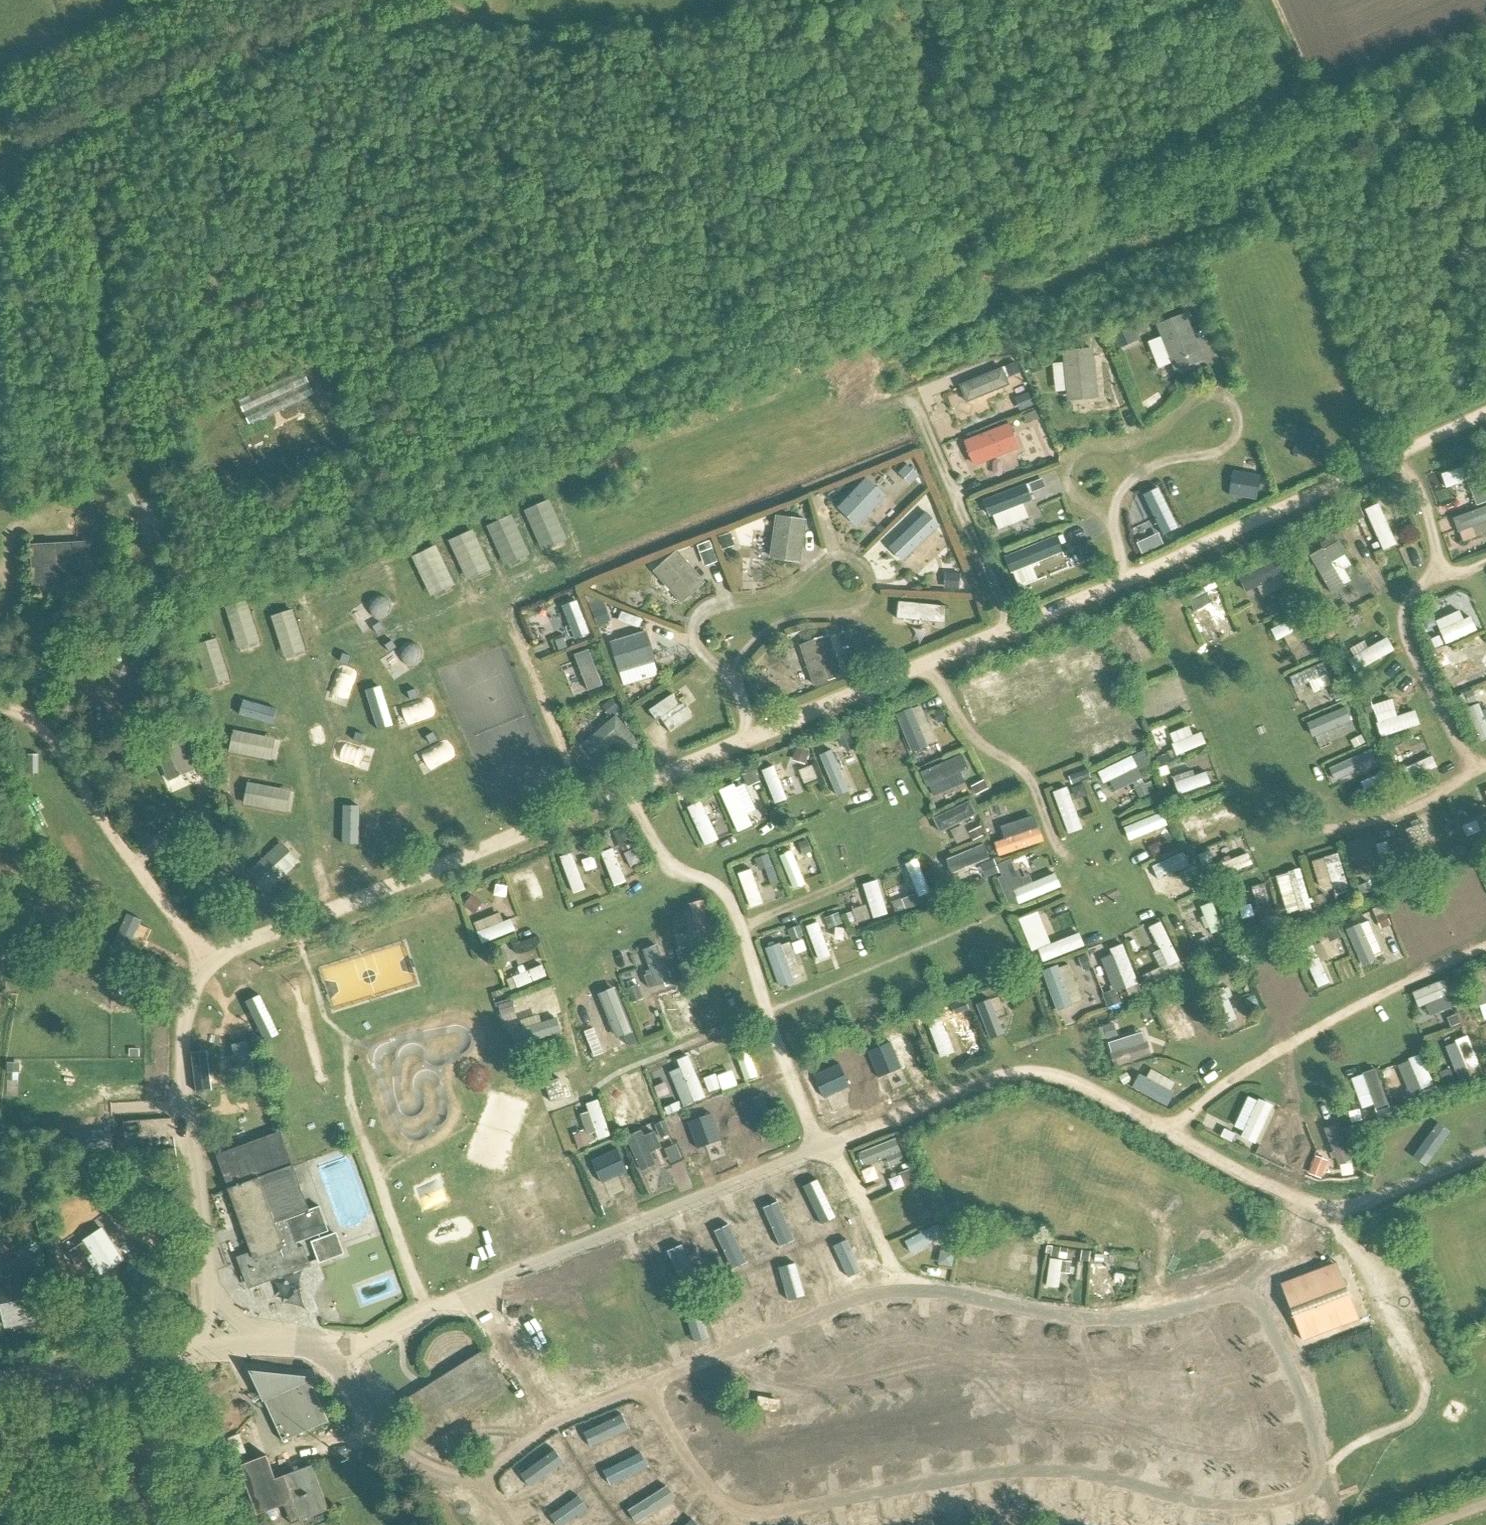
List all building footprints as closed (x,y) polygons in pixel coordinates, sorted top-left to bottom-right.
[(1186,313),(1156,325),(1175,372),(1205,360),(1186,313)] [(1110,336),(1117,351),(1141,340),(1134,325),(1110,336)] [(1062,351),(1068,401),(1099,398),(1093,348),(1062,351)] [(1028,362),(1031,374),(1043,370),(1040,359),(1028,362)] [(1017,362),(1005,367),(1010,378),(1021,373),(1017,362)] [(1003,368),(960,385),(967,403),(1011,385),(1003,368)] [(1015,399),(1021,411),(1034,405),(1028,393),(1015,399)] [(1024,416),(1027,424),(1039,419),(1036,411),(1024,416)] [(1009,423),(964,441),(974,467),(1020,449),(1009,423)] [(1302,426),(1293,453),(1305,457),(1317,461),(1326,434),(1314,430),(1302,426)] [(1452,484),(1485,471),(1485,468),(1481,456),(1447,469),(1452,484)] [(899,473),(911,485),(919,476),(907,464),(899,473)] [(1231,486),(1229,498),(1257,503),(1259,491),(1261,479),(1233,474),(1231,486)] [(838,508),(858,527),(887,497),(867,478),(838,508)] [(1042,480),(1030,484),(1033,492),(1045,487),(1042,480)] [(1026,485),(985,501),(991,516),(993,515),(999,529),(1029,518),(1023,503),(1032,500),(1029,493),(1026,485)] [(1158,489),(1144,496),(1164,535),(1178,528),(1158,489)] [(1390,546),(1403,539),(1384,498),(1370,505),(1390,546)] [(1469,538),(1485,531),(1485,503),(1459,514),(1469,538)] [(890,548),(903,562),(940,527),(926,512),(890,548)] [(776,516),(770,558),(801,562),(807,520),(776,516)] [(731,533),(718,537),(722,550),(735,546),(731,533)] [(1346,535),(1314,550),(1333,589),(1365,574),(1346,535)] [(1057,537),(1005,558),(1011,573),(1012,573),(1031,565),(1063,552),(1057,537)] [(699,545),(697,546),(705,567),(718,562),(710,541),(708,542),(707,539),(698,543),(699,545)] [(1145,540),(1139,543),(1143,553),(1150,550),(1145,540)] [(32,541),(30,541),(34,606),(36,606),(35,604),(34,604),(34,593),(89,591),(86,542),(31,545),(32,542),(32,541)] [(1087,543),(1078,547),(1084,561),(1093,557),(1087,543)] [(678,550),(654,571),(682,604),(706,583),(678,550)] [(1282,553),(1242,573),(1249,588),(1289,568),(1282,553)] [(945,573),(944,590),(960,591),(961,574),(945,573)] [(1223,633),(1215,611),(1222,609),(1215,588),(1194,596),(1210,638),(1223,633)] [(229,602),(244,645),(265,638),(251,595),(229,602)] [(1164,598),(1150,605),(1171,647),(1185,640),(1164,598)] [(578,601),(563,606),(575,637),(576,640),(589,635),(590,634),(578,601)] [(899,601),(897,618),(945,623),(947,606),(899,601)] [(1266,609),(1271,618),(1283,612),(1278,603),(1266,609)] [(297,604),(276,611),(290,654),(311,647),(297,604)] [(1464,605),(1440,615),(1450,639),(1483,626),(1477,612),(1468,615),(1464,605)] [(592,611),(598,626),(612,621),(606,606),(592,611)] [(1274,620),(1281,634),(1310,620),(1303,606),(1274,620)] [(1130,618),(1116,625),(1136,667),(1151,660),(1130,618)] [(1330,626),(1322,629),(1327,639),(1335,636),(1330,626)] [(610,642),(620,673),(656,661),(647,631),(610,642)] [(1370,636),(1352,644),(1362,665),(1400,647),(1393,632),(1373,642),(1370,636)] [(222,634),(201,640),(211,682),(233,676),(222,634)] [(830,635),(800,645),(814,686),(844,676),(830,635)] [(1096,635),(1067,646),(1071,657),(1101,647),(1096,635)] [(564,637),(555,641),(559,651),(568,648),(564,637)] [(1485,665),(1485,643),(1456,654),(1464,674),(1485,665)] [(124,652),(128,661),(112,669),(121,691),(134,685),(139,698),(162,688),(152,666),(139,672),(135,662),(148,656),(142,644),(124,652)] [(1068,646),(1056,650),(1065,679),(1076,676),(1068,646)] [(589,650),(575,655),(589,690),(603,685),(589,650)] [(855,650),(841,655),(845,666),(859,661),(855,650)] [(1082,655),(1087,670),(1102,665),(1096,650),(1082,655)] [(1292,672),(1297,683),(1313,676),(1319,688),(1346,676),(1334,652),(1292,672)] [(1024,664),(1007,669),(1017,703),(1034,698),(1024,664)] [(965,681),(980,719),(1005,710),(990,671),(965,681)] [(1162,714),(1195,708),(1192,693),(1159,699),(1162,714)] [(673,694),(650,710),(657,721),(661,718),(671,733),(694,717),(687,706),(686,707),(683,709),(680,705),(673,694)] [(1485,728),(1485,699),(1472,703),(1481,729),(1485,728)] [(901,710),(916,748),(940,739),(925,700),(901,710)] [(1311,717),(1319,737),(1359,721),(1352,701),(1311,717)] [(1387,729),(1412,720),(1407,707),(1383,717),(1387,729)] [(942,708),(933,711),(939,723),(947,720),(942,708)] [(616,716),(583,744),(596,759),(615,743),(628,759),(643,746),(616,716)] [(1206,727),(1198,730),(1194,721),(1173,729),(1182,751),(1211,739),(1206,727)] [(1351,741),(1355,748),(1365,742),(1362,735),(1351,741)] [(1348,772),(1384,755),(1378,743),(1342,760),(1348,772)] [(1165,760),(1181,752),(1177,744),(1161,751),(1165,760)] [(180,745),(157,755),(168,781),(191,771),(180,745)] [(838,745),(825,750),(840,792),(853,787),(838,745)] [(793,760),(805,765),(810,751),(797,747),(793,760)] [(930,782),(975,764),(970,750),(924,768),(930,782)] [(1412,776),(1443,762),(1437,750),(1407,764),(1412,776)] [(1107,779),(1116,777),(1118,783),(1143,778),(1138,755),(1103,763),(1107,779)] [(778,760),(766,765),(780,800),(793,795),(778,760)] [(1177,772),(1183,790),(1216,779),(1212,766),(1199,771),(1197,766),(1177,772)] [(231,769),(231,792),(275,793),(276,770),(231,769)] [(743,775),(748,787),(761,781),(755,770),(743,775)] [(972,787),(976,795),(989,788),(984,780),(972,787)] [(1058,787),(1073,830),(1088,824),(1073,782),(1058,787)] [(677,793),(680,800),(691,796),(688,789),(677,793)] [(945,828),(982,810),(975,795),(938,813),(945,828)] [(709,840),(721,834),(702,799),(691,804),(709,840)] [(1190,841),(1203,839),(1199,807),(1186,809),(1190,841)] [(1424,822),(1406,829),(1411,844),(1430,837),(1424,822)] [(1034,826),(999,838),(1004,853),(1039,841),(1034,826)] [(969,832),(973,840),(985,835),(982,827),(969,832)] [(1013,902),(1067,884),(1062,868),(1031,878),(1022,852),(998,860),(990,836),(946,851),(953,870),(985,859),(989,873),(1001,869),(1013,902)] [(1162,844),(1166,853),(1178,848),(1174,838),(1162,844)] [(620,843),(607,847),(617,882),(630,878),(620,843)] [(268,893),(299,860),(283,845),(252,878),(268,893)] [(798,885),(811,880),(797,846),(785,851),(798,885)] [(1450,863),(1469,854),(1466,846),(1447,855),(1450,863)] [(579,889),(591,884),(576,847),(565,852),(579,889)] [(1225,872),(1258,860),(1254,848),(1221,859),(1225,872)] [(774,849),(761,852),(770,881),(782,878),(774,849)] [(1160,874),(1194,864),(1190,849),(1155,859),(1160,874)] [(1344,850),(1318,854),(1323,884),(1349,881),(1344,850)] [(925,855),(913,858),(921,892),(933,889),(925,855)] [(743,869),(755,904),(768,899),(756,864),(743,869)] [(1301,896),(1304,908),(1316,905),(1306,865),(1279,871),(1286,900),(1301,896)] [(878,914),(894,909),(883,875),(868,879),(878,914)] [(218,880),(221,890),(230,887),(228,877),(218,880)] [(693,899),(704,941),(721,937),(709,894),(693,899)] [(1213,929),(1227,925),(1218,897),(1204,901),(1213,929)] [(892,902),(897,914),(906,911),(901,898),(892,902)] [(870,900),(857,905),(862,918),(876,913),(870,900)] [(1387,901),(1376,905),(1384,925),(1395,920),(1387,901)] [(521,927),(517,913),(508,916),(506,908),(478,916),(485,938),(521,927)] [(836,940),(851,935),(842,909),(828,914),(836,940)] [(1372,909),(1349,917),(1354,930),(1376,922),(1372,909)] [(822,956),(835,952),(824,916),(811,920),(822,956)] [(1162,945),(1156,947),(1163,963),(1152,968),(1156,979),(1188,966),(1166,916),(1152,922),(1162,945)] [(1242,920),(1246,936),(1258,932),(1254,917),(1242,920)] [(1353,933),(1367,965),(1382,958),(1368,926),(1353,933)] [(1048,957),(1090,942),(1085,927),(1042,943),(1048,957)] [(400,934),(387,938),(396,967),(409,963),(400,934)] [(785,983),(807,974),(792,936),(770,944),(785,983)] [(1320,940),(1307,944),(1319,984),(1333,980),(1320,940)] [(653,982),(670,981),(668,946),(651,947),(653,982)] [(511,973),(515,984),(552,972),(548,959),(526,966),(527,968),(511,973)] [(1062,1007),(1079,1000),(1063,960),(1046,967),(1062,1007)] [(1142,976),(1147,989),(1157,985),(1151,972),(1142,976)] [(1015,984),(1024,989),(1031,979),(1022,973),(1015,984)] [(1422,1003),(1432,999),(1436,1011),(1460,1001),(1450,974),(1416,987),(1422,1003)] [(609,994),(598,999),(613,1036),(637,1026),(617,977),(605,982),(609,994)] [(663,991),(677,1030),(701,1022),(688,982),(663,991)] [(1189,990),(1193,999),(1201,996),(1197,987),(1189,990)] [(982,998),(994,1034),(1009,1029),(998,993),(982,998)] [(516,996),(504,1000),(509,1016),(521,1013),(516,996)] [(1179,999),(1167,1005),(1182,1037),(1195,1032),(1179,999)] [(943,1053),(959,1049),(953,1023),(960,1022),(956,1003),(933,1009),(943,1053)] [(516,1026),(520,1042),(568,1028),(562,1011),(547,1016),(545,1009),(525,1015),(527,1023),(516,1026)] [(1447,1018),(1450,1026),(1462,1022),(1459,1014),(1447,1018)] [(1475,1030),(1462,1033),(1472,1074),(1485,1071),(1475,1030)] [(477,1054),(515,1048),(513,1033),(474,1039),(477,1054)] [(736,1038),(750,1076),(763,1071),(748,1033),(736,1038)] [(1425,1048),(1412,1054),(1426,1085),(1439,1079),(1425,1048)] [(695,1050),(682,1054),(685,1064),(676,1067),(686,1100),(709,1093),(695,1050)] [(494,1068),(507,1065),(504,1051),(491,1053),(494,1068)] [(1152,1065),(1141,1086),(1174,1102),(1179,1090),(1171,1086),(1176,1077),(1152,1065)] [(648,1118),(665,1111),(648,1069),(630,1076),(648,1118)] [(708,1073),(715,1089),(726,1085),(720,1069),(708,1073)] [(1119,1076),(1124,1085),(1132,1081),(1127,1072),(1119,1076)] [(1263,1135),(1278,1101),(1261,1094),(1246,1128),(1263,1135)] [(719,1101),(733,1133),(747,1127),(733,1095),(719,1101)] [(581,1141),(614,1134),(607,1099),(584,1103),(589,1127),(578,1129),(581,1141)] [(417,1101),(399,1109),(407,1126),(425,1118),(417,1101)] [(1285,1105),(1269,1143),(1287,1150),(1303,1112),(1285,1105)] [(1378,1112),(1380,1121),(1392,1118),(1390,1109),(1378,1112)] [(1341,1121),(1330,1125),(1340,1152),(1351,1148),(1341,1121)] [(660,1162),(657,1146),(667,1143),(663,1124),(634,1131),(642,1166),(660,1162)] [(115,1129),(75,1132),(77,1156),(116,1154),(115,1129)] [(320,1205),(309,1209),(281,1130),(216,1154),(253,1254),(241,1258),(251,1287),(310,1265),(303,1244),(299,1246),(297,1242),(320,1233),(328,1229),(320,1205)] [(892,1156),(893,1161),(908,1159),(904,1133),(865,1139),(868,1160),(892,1156)] [(509,1136),(489,1140),(498,1176),(518,1171),(509,1136)] [(677,1159),(687,1155),(681,1140),(671,1144),(677,1159)] [(601,1147),(586,1154),(604,1194),(619,1188),(601,1147)] [(685,1160),(673,1164),(680,1184),(692,1180),(685,1160)] [(893,1173),(898,1186),(923,1176),(917,1163),(893,1173)] [(942,1209),(932,1179),(893,1191),(898,1206),(909,1202),(914,1218),(942,1209)] [(472,1246),(497,1240),(486,1196),(460,1203),(472,1246)] [(888,1220),(896,1236),(912,1229),(904,1212),(888,1220)] [(103,1214),(77,1231),(81,1239),(108,1222),(103,1214)] [(915,1248),(950,1233),(944,1219),(909,1234),(915,1248)] [(105,1226),(68,1253),(77,1265),(92,1255),(106,1275),(111,1271),(128,1259),(105,1226)] [(337,1233),(312,1242),(320,1263),(345,1254),(337,1233)] [(1032,1255),(1046,1259),(1051,1242),(1037,1238),(1032,1255)] [(1012,1239),(1003,1278),(1019,1282),(1028,1243),(1012,1239)] [(1052,1246),(1051,1255),(1067,1257),(1068,1248),(1052,1246)] [(1082,1250),(1081,1260),(1089,1261),(1091,1251),(1082,1250)] [(1099,1257),(1092,1284),(1106,1288),(1114,1261),(1099,1257)] [(1337,1263),(1283,1282),(1285,1289),(1286,1291),(1302,1337),(1303,1338),(1357,1318),(1337,1263)] [(5,1279),(3,1271),(0,1272),(0,1301),(6,1328),(36,1320),(27,1282),(19,1284),(17,1276),(5,1279)] [(424,1438),(506,1388),(482,1351),(401,1401),(424,1438)] [(249,1370),(264,1402),(266,1402),(284,1441),(329,1421),(311,1381),(318,1378),(249,1370)] [(244,1422),(236,1403),(218,1411),(225,1430),(244,1422)] [(267,1456),(239,1466),(258,1515),(284,1504),(291,1523),(329,1509),(313,1465),(276,1479),(267,1456)]
